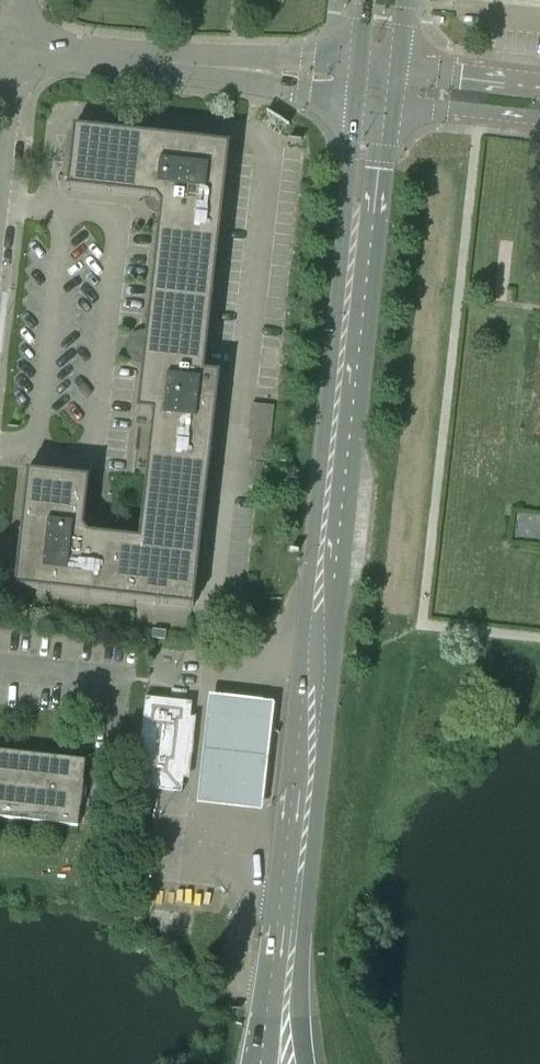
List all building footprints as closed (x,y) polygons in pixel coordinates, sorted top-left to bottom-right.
[(155,199),(222,206),(229,147),(230,145),(229,144),(227,144),(226,144),(76,127),(75,126),(73,127),(72,128),(73,130),(67,186),(65,187),(66,189),(67,190),(68,190),(69,189),(155,199)] [(222,206),(155,199),(159,205),(137,408),(136,410),(136,411),(137,412),(139,412),(140,412),(152,413),(138,539),(200,546),(219,377),(219,376),(220,375),(220,374),(219,373),(218,373),(217,373),(204,372),(222,206)] [(269,458),(270,402),(251,401),(249,457),(269,458)] [(200,546),(138,539),(88,533),(83,527),(89,478),(88,477),(87,477),(86,478),(29,471),(29,470),(27,470),(26,471),(26,473),(27,474),(14,585),(13,585),(13,587),(14,588),(15,589),(16,588),(190,607),(191,608),(192,608),(193,608),(194,607),(193,606),(193,605),(194,594),(200,546)] [(166,631),(153,629),(152,638),(165,640),(166,631)] [(250,692),(211,688),(197,797),(231,801),(262,805),(275,695),(250,692)] [(182,793),(192,703),(146,698),(136,788),(182,793)] [(78,827),(85,761),(0,752),(0,819),(78,827)] [(132,841),(144,842),(145,842),(146,834),(133,833),(132,841)]
